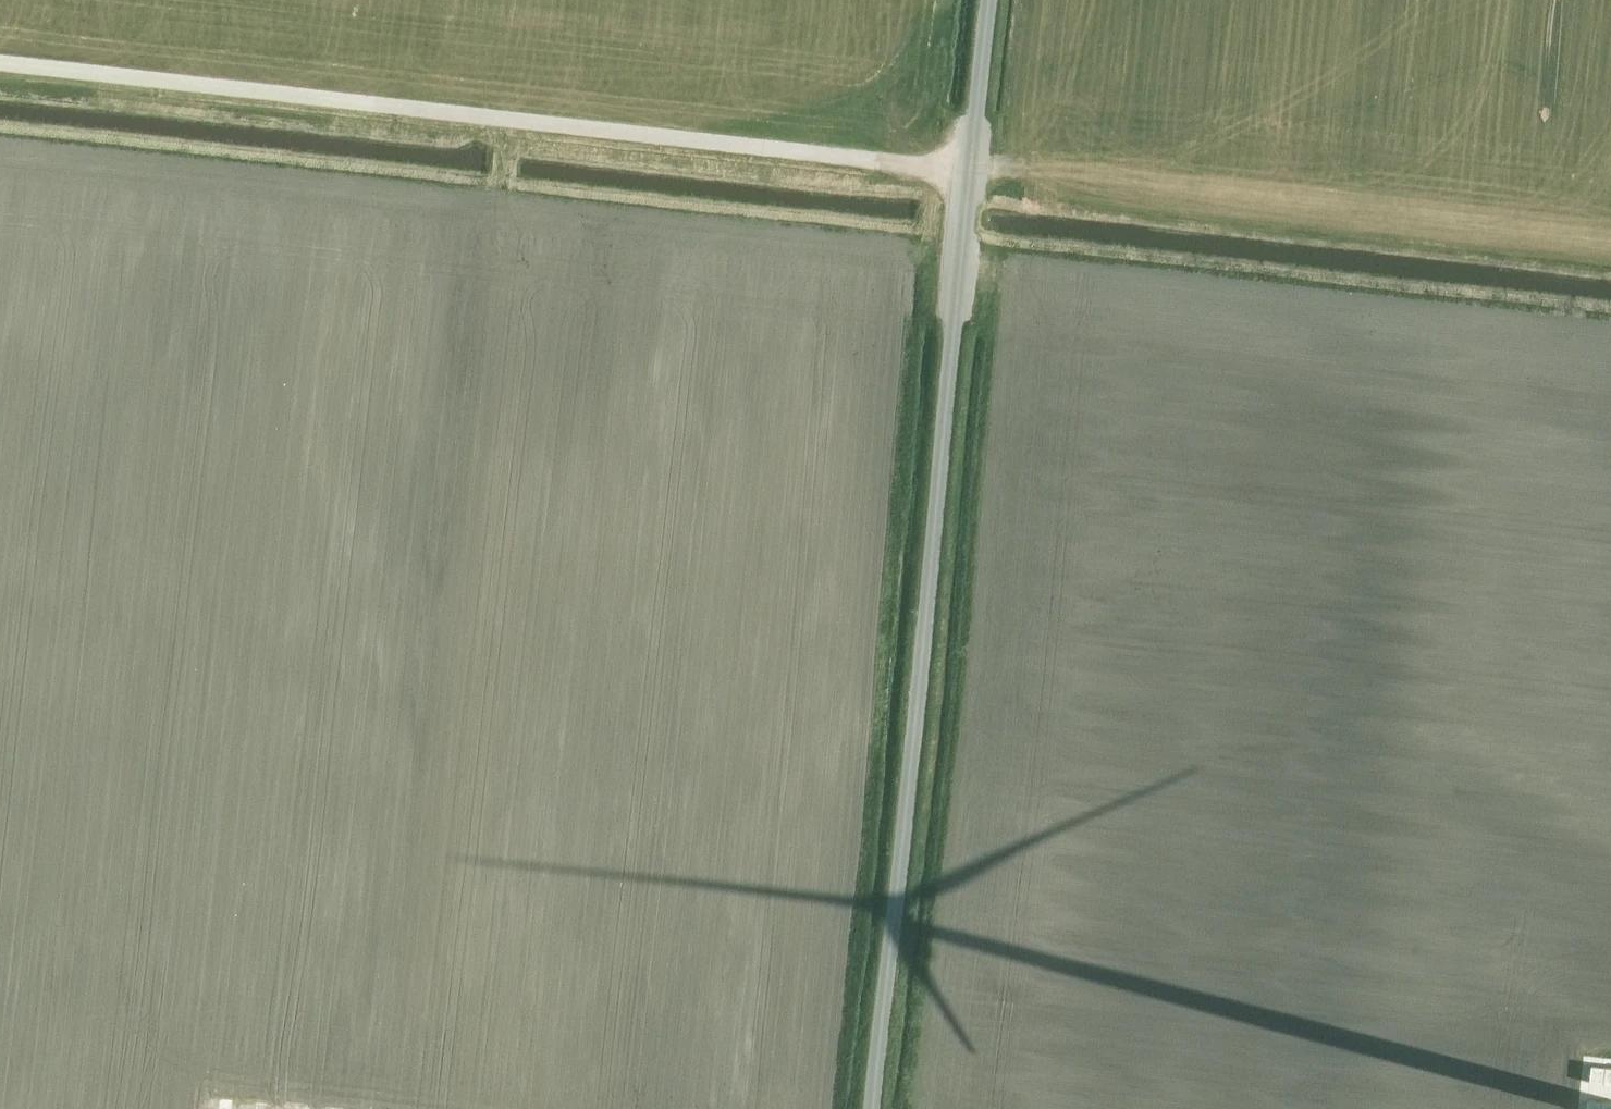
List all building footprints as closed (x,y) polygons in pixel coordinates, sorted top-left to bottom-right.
[(1590,1082),(1610,1085),(1610,1067),(1592,1065),(1590,1082)] [(1587,1108),(1610,1108),(1610,1102),(1588,1100),(1587,1108)]
